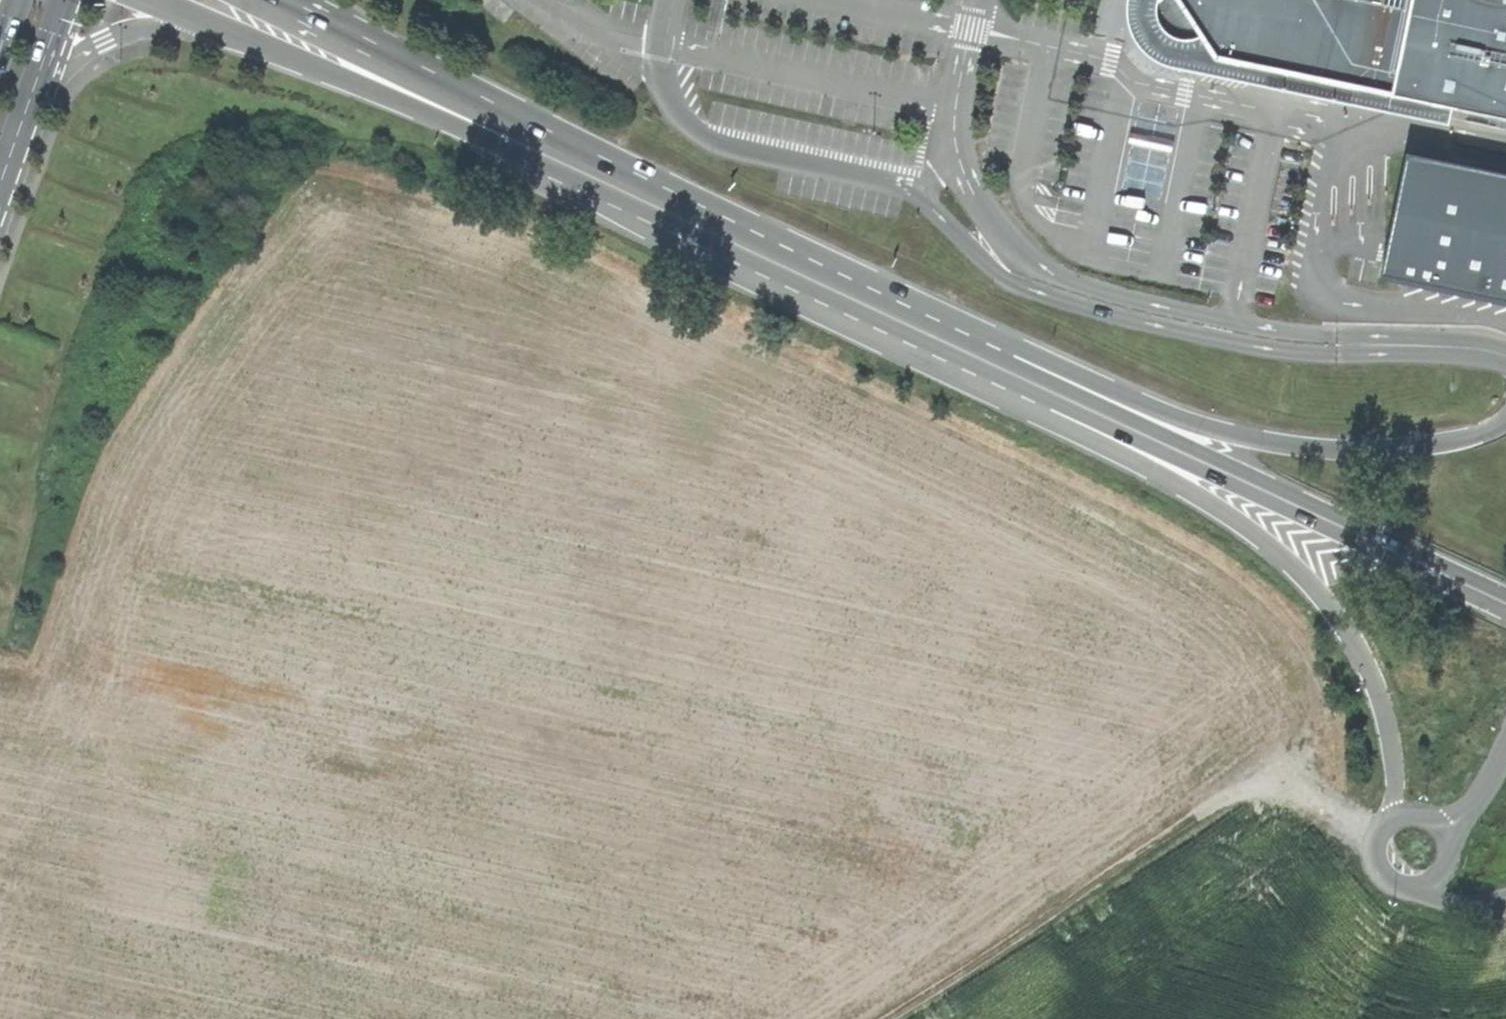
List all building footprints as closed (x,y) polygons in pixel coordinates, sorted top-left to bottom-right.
[(1119,8),(1120,33),(1129,49),(1141,61),(1441,126),(1443,113),(1505,125),(1505,0),(1121,0),(1119,8)] [(1383,279),(1505,305),(1505,176),(1409,156),(1383,279)]
